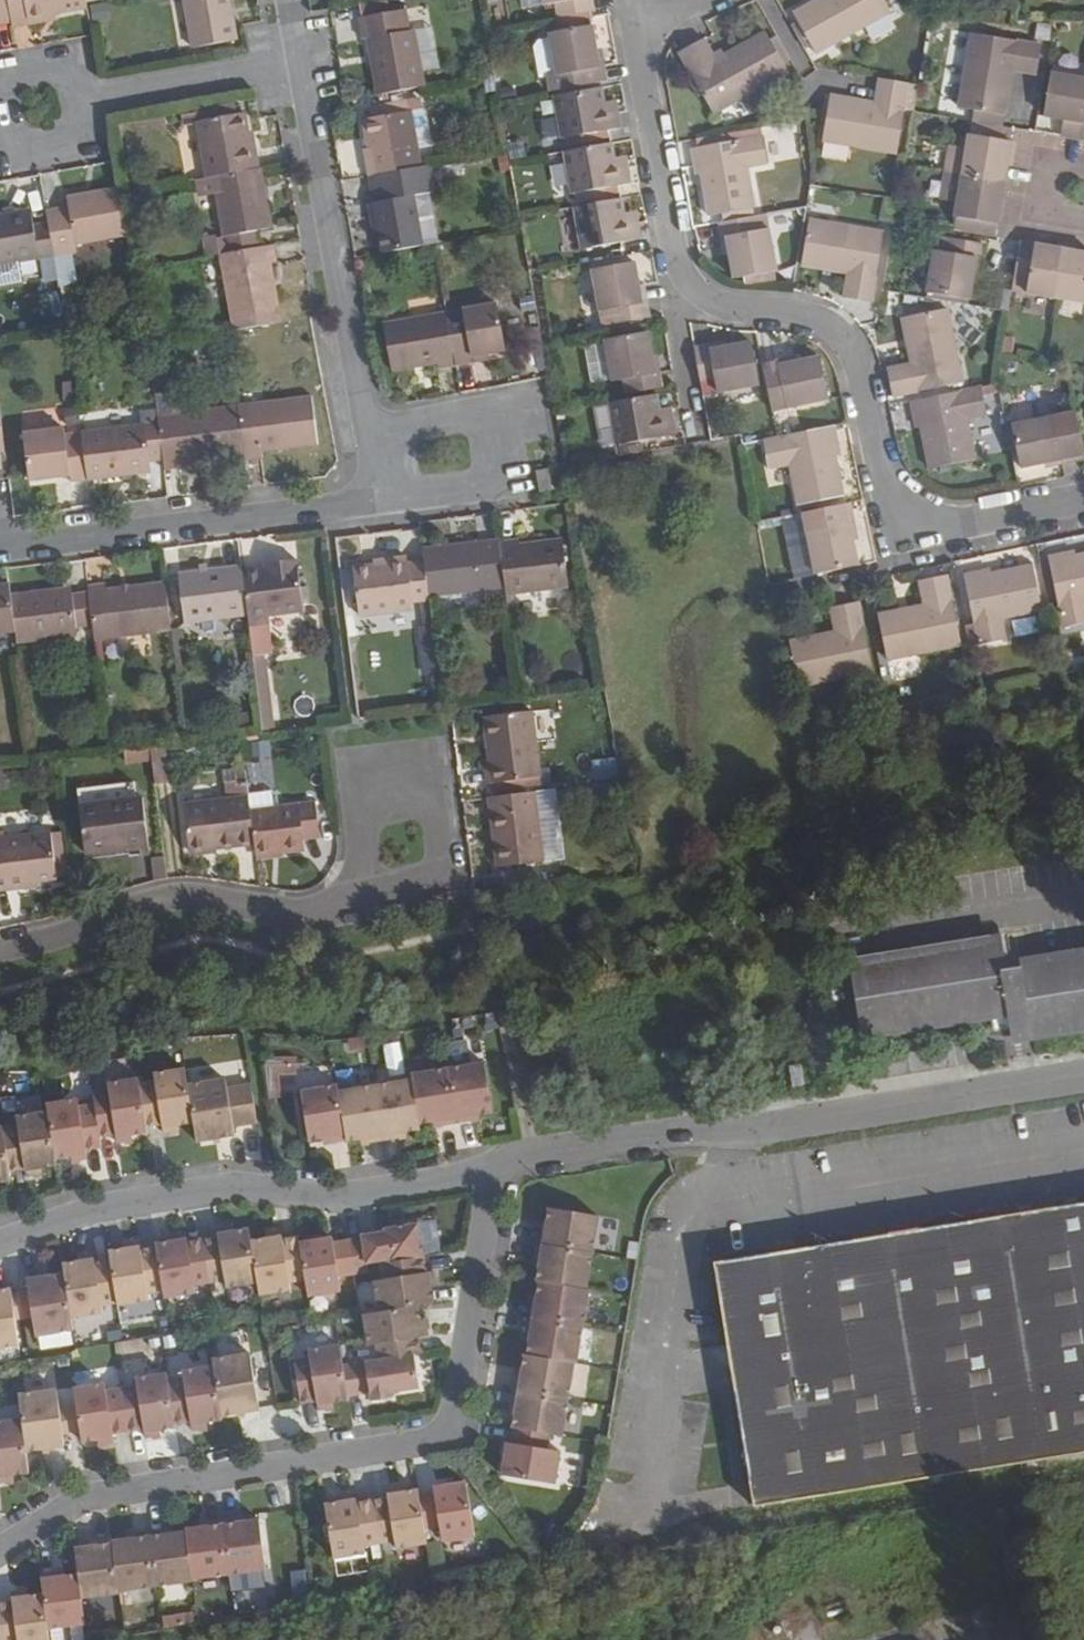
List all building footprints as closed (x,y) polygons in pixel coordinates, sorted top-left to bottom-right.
[(12,23),(8,0),(0,0),(0,25),(12,23)] [(12,23),(87,9),(86,3),(86,2),(86,0),(8,0),(12,23)] [(237,42),(230,0),(184,0),(193,50),(237,42)] [(544,0),(527,0),(528,9),(545,6),(544,0)] [(596,13),(594,0),(589,0),(588,0),(587,0),(544,0),(545,6),(545,7),(555,6),(557,20),(596,13)] [(794,15),(799,25),(815,52),(816,55),(890,13),(882,0),(822,0),(794,15)] [(363,43),(366,42),(377,98),(425,88),(422,75),(439,72),(431,31),(414,35),(414,33),(410,34),(405,12),(358,21),(363,43)] [(554,36),(587,30),(585,22),(553,28),(554,36)] [(799,25),(792,29),(808,56),(815,52),(799,25)] [(598,51),(594,29),(587,30),(554,36),(551,36),(552,41),(558,78),(550,79),(552,94),(571,90),(609,84),(606,69),(601,71),(598,51)] [(714,116),(788,74),(784,69),(770,42),(765,34),(725,57),(716,62),(713,57),(704,41),(679,55),(714,116)] [(1036,76),(1041,46),(971,35),(963,85),(959,107),(959,109),(1004,116),(1013,73),(1036,76)] [(778,37),(770,42),(784,69),(793,64),(778,37)] [(558,78),(552,41),(540,43),(536,49),(542,81),(550,79),(558,78)] [(603,51),(598,51),(601,71),(606,69),(603,51)] [(725,57),(722,52),(713,57),(716,62),(725,57)] [(1063,121),(1060,137),(1081,141),(1083,124),(1083,81),(1051,75),(1043,117),(1063,121)] [(823,142),(897,155),(904,111),(909,86),(880,81),(875,105),(831,97),(823,142)] [(959,107),(963,85),(947,81),(943,104),(959,107)] [(917,87),(909,86),(904,111),(913,113),(914,111),(917,87)] [(562,140),(621,130),(618,113),(606,116),(604,104),(601,90),(554,99),(558,119),(562,140)] [(1008,121),(1032,122),(1034,93),(1009,91),(1008,121)] [(616,102),(604,104),(606,116),(618,113),(616,102)] [(239,117),(237,109),(202,117),(203,123),(239,117)] [(1004,116),(959,109),(957,118),(1002,126),(1004,116)] [(181,126),(196,124),(194,113),(179,116),(181,126)] [(370,158),(365,159),(368,178),(372,177),(421,168),(411,113),(364,122),(370,158)] [(203,123),(197,124),(207,179),(212,178),(260,170),(258,157),(252,158),(247,134),(243,116),(239,117),(203,123)] [(560,135),(558,119),(543,121),(545,137),(560,135)] [(1016,129),(971,121),(968,136),(1013,144),(1016,129)] [(792,153),(789,136),(779,138),(776,126),(760,129),(767,158),(792,153)] [(253,133),(247,134),(252,158),(258,157),(253,133)] [(965,149),(950,145),(945,173),(1006,184),(1013,144),(968,136),(965,149)] [(767,164),(762,137),(690,151),(696,178),(701,177),(708,217),(755,209),(748,168),(767,164)] [(571,197),(631,185),(628,169),(616,172),(614,159),(611,145),(564,153),(571,197)] [(473,160),(475,173),(494,170),(493,157),(473,160)] [(626,157),(614,159),(616,172),(628,169),(626,157)] [(377,205),(371,206),(377,235),(380,255),(423,247),(413,198),(426,196),(421,168),(372,177),(377,205)] [(260,170),(212,178),(216,194),(224,236),(227,254),(261,248),(258,233),(271,230),(260,170)] [(940,201),(957,204),(955,218),(999,226),(1006,184),(945,173),(940,201)] [(367,178),(371,206),(377,205),(372,177),(368,178),(367,178)] [(216,194),(212,178),(207,179),(193,182),(196,198),(216,194)] [(68,210),(47,214),(49,225),(55,257),(72,254),(76,254),(75,246),(130,238),(122,195),(120,189),(66,200),(68,210)] [(581,250),(641,240),(638,224),(626,226),(624,214),(622,201),(574,210),(581,250)] [(371,206),(368,206),(373,236),(377,235),(371,206)] [(38,260),(55,257),(49,225),(34,228),(30,212),(0,217),(0,266),(38,260)] [(636,212),(624,214),(626,226),(638,224),(636,212)] [(721,240),(727,240),(730,255),(734,281),(777,271),(769,231),(759,233),(756,217),(718,225),(721,240)] [(999,226),(955,218),(952,231),(997,238),(999,226)] [(872,303),(882,234),(810,222),(802,267),(847,275),(844,298),(872,303)] [(221,255),(227,254),(224,236),(214,237),(214,235),(205,236),(209,257),(221,255)] [(727,240),(721,240),(724,256),(730,255),(727,240)] [(927,295),(968,302),(973,278),(976,259),(981,260),(984,245),(948,240),(946,254),(934,252),(927,295)] [(1064,249),(1020,242),(1014,279),(1028,281),(1026,294),(1056,299),(1064,249)] [(227,254),(221,255),(234,332),(282,323),(271,265),(277,265),(273,246),(261,248),(227,254)] [(1064,249),(1056,299),(1083,304),(1083,253),(1064,249)] [(72,254),(55,257),(59,279),(60,286),(76,283),(72,254)] [(55,257),(38,260),(41,282),(59,279),(55,257)] [(981,260),(976,259),(973,278),(978,279),(981,260)] [(614,327),(652,320),(649,306),(643,307),(640,290),(636,264),(592,271),(599,314),(611,313),(614,327)] [(646,289),(640,290),(643,307),(649,306),(646,289)] [(447,314),(451,334),(456,368),(471,364),(471,359),(490,356),(506,353),(496,305),(463,311),(447,314)] [(902,319),(910,364),(887,370),(893,398),(963,383),(947,310),(902,319)] [(437,365),(438,371),(456,368),(451,334),(447,314),(383,325),(392,372),(437,365)] [(612,385),(624,383),(627,401),(658,396),(665,395),(662,376),(656,377),(652,358),(648,334),(604,343),(612,385)] [(1016,339),(1005,338),(1002,356),(1014,356),(1016,339)] [(708,347),(695,349),(701,386),(704,399),(719,396),(717,392),(759,385),(751,344),(709,351),(708,347)] [(490,356),(471,359),(471,364),(491,361),(490,356)] [(1017,358),(1002,356),(999,372),(1014,374),(1017,358)] [(659,357),(652,358),(656,377),(662,376),(659,357)] [(777,363),(763,365),(769,402),(784,400),(786,408),(828,400),(819,360),(778,367),(777,363)] [(70,383),(60,384),(62,402),(72,401),(70,383)] [(967,420),(987,416),(981,389),(911,403),(917,429),(921,428),(930,469),(975,460),(967,420)] [(157,414),(158,419),(163,461),(164,472),(182,469),(182,464),(244,456),(238,408),(190,414),(188,392),(155,396),(157,414)] [(617,447),(676,438),(674,422),(662,424),(660,411),(658,396),(627,401),(610,404),(617,447)] [(312,398),(238,408),(244,456),(245,461),(261,459),(261,454),(317,446),(312,398)] [(672,409),(660,411),(662,424),(674,422),(672,409)] [(139,427),(83,435),(90,482),(151,474),(149,462),(163,461),(158,419),(157,414),(138,416),(139,427)] [(1079,425),(1070,427),(1055,430),(1053,419),(1013,427),(1021,468),(1046,464),(1062,461),(1063,466),(1077,463),(1083,462),(1083,451),(1079,425)] [(835,453),(839,453),(834,427),(775,438),(764,440),(769,469),(789,465),(798,505),(844,495),(835,453)] [(70,478),(71,484),(90,482),(83,435),(66,437),(65,431),(24,436),(29,483),(70,478)] [(1062,461),(1046,464),(1047,469),(1063,466),(1062,461)] [(549,469),(536,470),(540,493),(553,491),(549,469)] [(815,570),(816,576),(858,567),(853,540),(849,524),(854,523),(851,509),(814,517),(784,523),(794,574),(815,570)] [(854,523),(849,524),(853,540),(857,539),(854,523)] [(519,542),(499,544),(503,575),(506,595),(568,588),(563,541),(519,546),(519,542)] [(424,550),(424,560),(429,597),(483,590),(481,577),(503,575),(499,544),(499,542),(424,550)] [(1074,554),(1048,558),(1063,628),(1083,624),(1083,555),(1074,557),(1074,554)] [(412,612),(412,605),(430,603),(429,597),(424,560),(407,562),(407,557),(387,558),(387,564),(373,566),(354,568),(358,618),(412,612)] [(303,614),(297,562),(274,565),(274,569),(242,573),(247,616),(249,630),(252,655),(258,654),(266,653),(263,626),(265,625),(265,619),(303,614)] [(991,574),(989,570),(965,575),(980,646),(1007,640),(1003,620),(1042,611),(1032,565),(991,574)] [(178,576),(184,623),(247,616),(242,573),(241,568),(178,576)] [(918,583),(923,606),(881,615),(889,660),(961,645),(948,577),(918,583)] [(88,586),(89,594),(93,628),(95,641),(172,632),(166,584),(105,590),(105,584),(88,586)] [(15,635),(10,596),(9,585),(0,586),(0,637),(15,635)] [(72,589),(40,593),(41,600),(73,596),(72,589)] [(40,593),(10,596),(15,635),(16,644),(78,636),(77,629),(93,628),(89,594),(73,596),(41,600),(40,593)] [(831,609),(835,632),(789,642),(800,687),(873,672),(859,603),(831,609)] [(1042,632),(1038,613),(1003,620),(1007,640),(1042,632)] [(252,655),(262,731),(267,730),(258,654),(252,655)] [(543,674),(526,676),(528,688),(544,686),(543,674)] [(237,723),(254,721),(253,711),(236,713),(237,723)] [(540,778),(531,711),(485,716),(491,765),(486,766),(488,784),(540,778)] [(184,781),(179,741),(150,746),(155,785),(184,781)] [(269,741),(254,743),(256,758),(271,756),(269,741)] [(540,778),(492,784),(493,792),(541,786),(540,778)] [(79,788),(86,853),(128,848),(150,845),(143,797),(139,798),(136,782),(79,788)] [(270,792),(247,795),(248,800),(249,811),(276,808),(275,795),(270,792)] [(497,869),(544,863),(534,792),(488,799),(497,869)] [(184,807),(189,851),(253,844),(249,811),(248,800),(184,807)] [(276,808),(249,811),(253,844),(254,857),(304,851),(304,840),(318,838),(314,804),(276,808)] [(56,834),(48,835),(54,882),(62,881),(56,834)] [(12,891),(12,886),(37,883),(54,882),(48,835),(0,840),(0,893),(12,891)] [(150,845),(128,848),(130,857),(151,854),(150,845)] [(164,858),(150,859),(154,882),(160,880),(167,879),(164,858)] [(998,937),(852,960),(864,1041),(994,1022),(993,1014),(873,1032),(863,967),(999,946),(998,937)] [(863,967),(873,1032),(993,1014),(994,1022),(995,1029),(1001,1033),(1016,1031),(1017,1035),(1083,1025),(1083,958),(1004,971),(1002,961),(999,946),(863,967)] [(1083,958),(1083,949),(1002,961),(1004,971),(1083,958)] [(1017,1035),(1018,1044),(1083,1033),(1083,1025),(1017,1035)] [(444,1044),(448,1068),(456,1119),(457,1123),(473,1120),(473,1116),(476,1116),(493,1113),(485,1062),(467,1065),(463,1041),(444,1044)] [(268,1094),(299,1088),(292,1055),(262,1061),(268,1094)] [(804,1065),(793,1066),(797,1087),(807,1084),(804,1065)] [(185,1068),(153,1074),(155,1081),(140,1084),(147,1127),(161,1125),(162,1128),(162,1133),(179,1131),(178,1126),(194,1124),(188,1085),(185,1068)] [(456,1119),(448,1068),(411,1074),(412,1079),(419,1125),(437,1122),(440,1122),(440,1126),(457,1123),(456,1119)] [(95,1104),(100,1138),(115,1136),(116,1139),(116,1143),(133,1140),(132,1136),(148,1133),(147,1127),(140,1084),(139,1078),(107,1085),(109,1091),(93,1094),(95,1104)] [(226,1078),(188,1085),(194,1124),(197,1142),(235,1136),(233,1126),(227,1088),(226,1078)] [(412,1079),(376,1085),(384,1141),(401,1138),(400,1134),(420,1130),(419,1125),(412,1079)] [(251,1084),(227,1088),(233,1126),(256,1124),(251,1084)] [(330,1142),(346,1140),(339,1091),(338,1085),(299,1092),(308,1142),(329,1138),(330,1142)] [(346,1140),(347,1143),(367,1139),(368,1143),(384,1141),(376,1085),(339,1091),(346,1140)] [(78,1099),(46,1104),(48,1111),(55,1159),(70,1157),(71,1161),(88,1159),(87,1154),(87,1152),(102,1149),(100,1138),(95,1104),(79,1107),(78,1099)] [(3,1128),(9,1172),(24,1170),(26,1176),(42,1174),(41,1169),(57,1166),(55,1159),(48,1111),(16,1117),(17,1126),(3,1128)] [(2,1126),(0,1127),(0,1183),(11,1181),(9,1172),(3,1128),(2,1126)] [(599,1217),(548,1209),(542,1244),(593,1253),(599,1217)] [(712,1274),(751,1505),(752,1514),(1083,1461),(1083,1213),(712,1274)] [(361,1238),(348,1240),(353,1274),(369,1272),(368,1263),(379,1261),(390,1260),(390,1262),(424,1257),(418,1223),(383,1230),(384,1232),(361,1236),(361,1238)] [(218,1237),(203,1240),(210,1283),(224,1280),(226,1289),(258,1284),(251,1240),(249,1229),(217,1234),(218,1237)] [(282,1236),(251,1240),(258,1284),(260,1296),(291,1290),(290,1283),(305,1281),(298,1237),(283,1239),(282,1236)] [(333,1237),(300,1242),(305,1281),(308,1297),(341,1292),(339,1277),(353,1274),(348,1240),(333,1243),(333,1237)] [(187,1239),(156,1244),(158,1260),(163,1292),(164,1298),(196,1294),(195,1286),(210,1283),(203,1240),(187,1242),(187,1239)] [(593,1253),(542,1244),(536,1281),(539,1282),(587,1290),(593,1253)] [(109,1251),(110,1259),(117,1303),(118,1306),(149,1301),(148,1295),(163,1292),(158,1260),(143,1262),(140,1246),(109,1251)] [(374,1281),(380,1312),(417,1306),(434,1303),(429,1273),(426,1273),(424,1257),(390,1262),(390,1260),(379,1261),(382,1280),(374,1281)] [(63,1264),(64,1273),(72,1319),(104,1315),(102,1306),(117,1303),(110,1259),(95,1262),(94,1259),(63,1264)] [(72,1319),(64,1273),(26,1279),(28,1292),(32,1319),(35,1337),(74,1330),(72,1319)] [(587,1290),(539,1282),(533,1318),(584,1327),(590,1290),(587,1290)] [(0,1290),(0,1350),(19,1347),(16,1320),(12,1293),(12,1288),(0,1290)] [(28,1292),(20,1293),(24,1320),(32,1319),(28,1292)] [(20,1293),(12,1293),(16,1320),(24,1320),(20,1293)] [(380,1312),(363,1315),(369,1347),(374,1346),(420,1338),(423,1338),(417,1306),(380,1312)] [(533,1318),(526,1355),(574,1363),(578,1363),(584,1327),(533,1318)] [(267,1343),(279,1341),(276,1329),(265,1330),(267,1343)] [(420,1338),(374,1346),(377,1361),(414,1355),(423,1353),(420,1338)] [(343,1366),(340,1345),(307,1351),(308,1358),(317,1404),(317,1406),(348,1400),(348,1397),(343,1366)] [(251,1354),(213,1360),(222,1418),(260,1411),(251,1354)] [(526,1355),(524,1354),(518,1391),(568,1400),(574,1363),(526,1355)] [(364,1363),(369,1394),(370,1402),(392,1399),(391,1394),(420,1389),(414,1355),(377,1361),(364,1363)] [(308,1358),(292,1360),(300,1407),(317,1404),(308,1358)] [(348,1397),(369,1394),(364,1363),(343,1366),(348,1397)] [(222,1418),(213,1366),(182,1371),(183,1377),(183,1379),(190,1422),(190,1426),(222,1421),(222,1418)] [(167,1374),(133,1379),(134,1387),(142,1430),(143,1434),(176,1429),(175,1425),(168,1380),(167,1374)] [(183,1377),(168,1380),(175,1425),(190,1422),(183,1377)] [(104,1385),(74,1390),(81,1435),(82,1446),(113,1442),(112,1434),(105,1391),(104,1385)] [(134,1387),(121,1388),(129,1432),(142,1430),(134,1387)] [(121,1388),(105,1391),(112,1434),(129,1432),(121,1388)] [(57,1389),(19,1395),(22,1419),(26,1453),(65,1448),(63,1437),(60,1409),(57,1389)] [(568,1400),(518,1391),(512,1428),(514,1429),(551,1435),(563,1436),(568,1400)] [(76,1407),(60,1408),(63,1437),(81,1435),(76,1407)] [(22,1419),(0,1422),(0,1477),(29,1474),(26,1453),(22,1419)] [(551,1435),(514,1429),(512,1444),(548,1450),(551,1435)] [(506,1443),(501,1477),(555,1486),(561,1452),(548,1450),(512,1444),(506,1443)] [(434,1492),(439,1527),(442,1542),(475,1537),(467,1482),(434,1488),(434,1492)] [(419,1494),(419,1490),(387,1495),(387,1499),(394,1542),(396,1549),(427,1544),(425,1530),(419,1494)] [(434,1492),(419,1494),(425,1530),(439,1527),(434,1492)] [(387,1499),(357,1503),(364,1547),(394,1542),(387,1499)] [(364,1547),(357,1503),(356,1500),(324,1505),(333,1560),(365,1554),(364,1547)] [(259,1519),(222,1524),(229,1575),(267,1570),(259,1519)] [(229,1575),(222,1524),(185,1529),(185,1531),(192,1579),(229,1575)] [(192,1582),(192,1579),(185,1531),(149,1536),(155,1587),(192,1582)] [(149,1536),(112,1541),(112,1543),(118,1592),(155,1587),(149,1536)] [(112,1543),(75,1548),(82,1599),(119,1594),(118,1592),(112,1543)] [(57,1572),(40,1575),(43,1595),(48,1629),(85,1624),(82,1599),(78,1574),(57,1577),(57,1572)] [(43,1595),(12,1599),(12,1602),(0,1604),(0,1631),(1,1639),(49,1639),(48,1629),(43,1595)] [(237,1612),(251,1609),(250,1599),(235,1601),(237,1612)] [(196,1609),(198,1622),(214,1619),(212,1606),(196,1609)] [(184,1624),(196,1622),(195,1612),(183,1613),(184,1624)]
